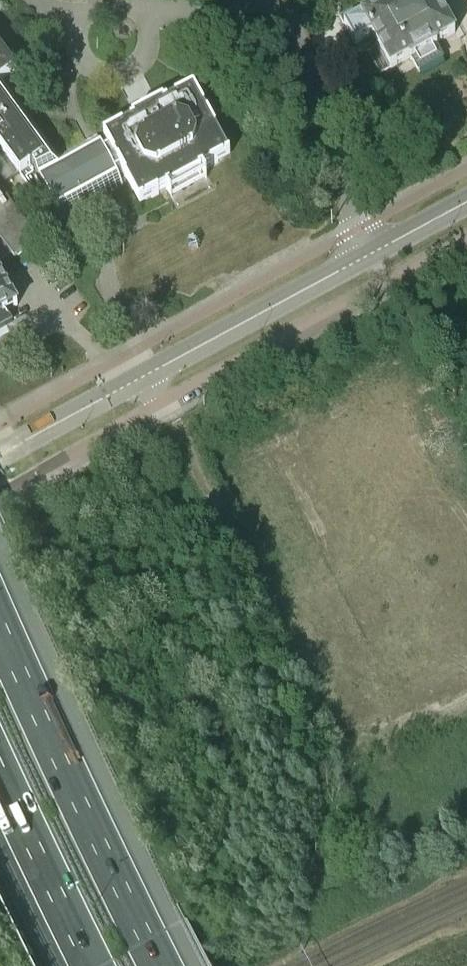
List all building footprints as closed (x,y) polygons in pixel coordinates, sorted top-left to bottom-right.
[(390,69),(409,59),(411,61),(418,73),(443,59),(436,47),(437,47),(436,44),(455,34),(437,0),(385,0),(380,3),(381,5),(361,16),(357,7),(339,16),(343,25),(354,46),(372,36),(378,46),(367,52),(379,74),(390,69)] [(19,174),(47,213),(55,208),(60,219),(122,186),(120,181),(125,178),(136,198),(146,201),(169,189),(170,191),(201,174),(200,172),(223,160),(226,150),(193,88),(164,104),(163,102),(131,119),(132,121),(103,137),(104,139),(100,142),(92,127),(81,133),(84,140),(58,154),(4,80),(16,71),(0,50),(0,148),(19,174)] [(126,88),(138,111),(160,100),(148,77),(126,88)] [(7,249),(14,259),(38,240),(0,190),(0,254),(7,249)] [(12,323),(6,312),(17,306),(0,274),(0,329),(12,323)]
